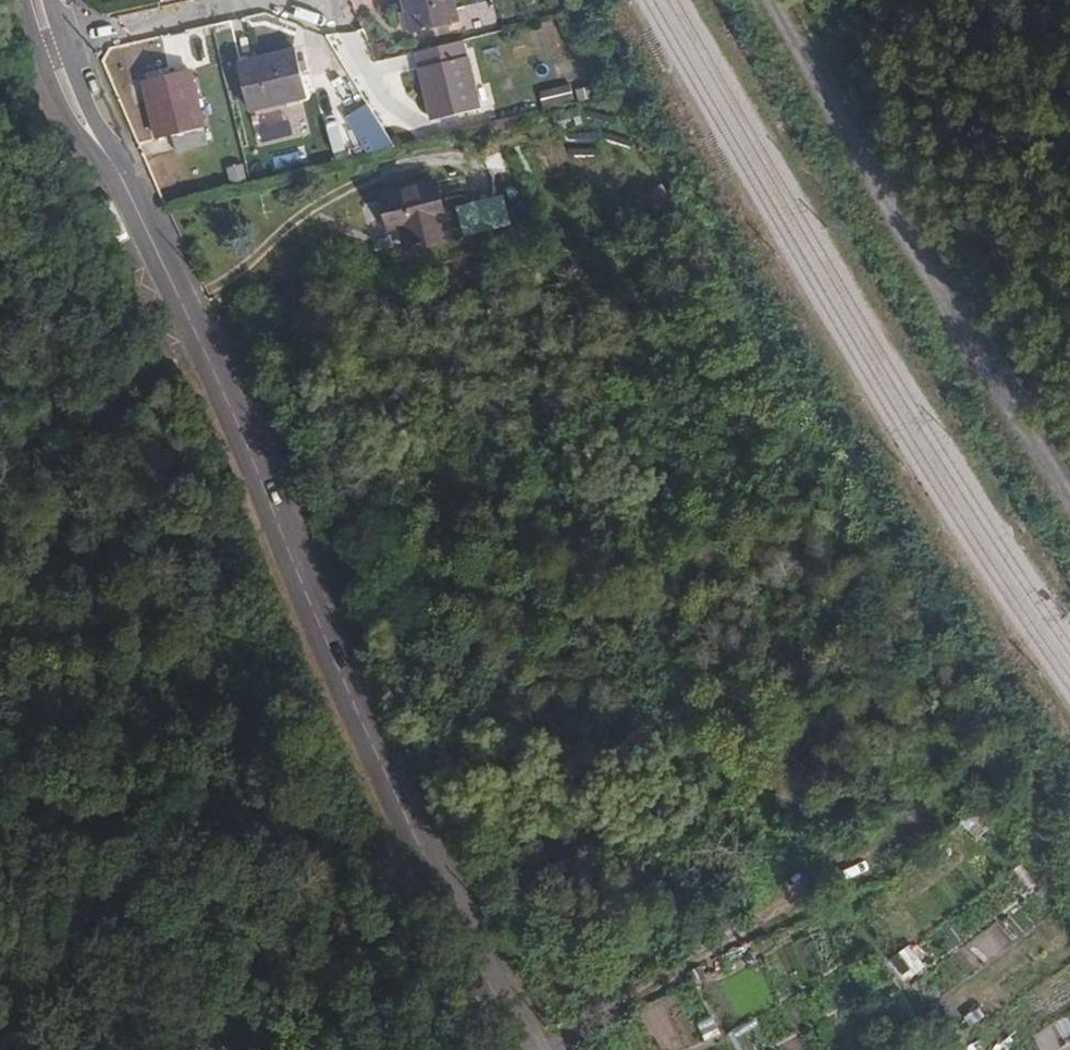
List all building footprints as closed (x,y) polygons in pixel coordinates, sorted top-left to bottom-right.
[(414,30),(460,18),(455,0),(407,0),(414,30)] [(461,38),(418,50),(433,115),(475,106),(461,38)] [(292,53),(238,66),(248,111),(304,97),(304,96),(294,54),(292,53)] [(188,72),(143,83),(157,141),(169,139),(172,153),(205,145),(188,72)] [(384,229),(398,226),(401,246),(450,239),(440,175),(378,185),(384,229)]
